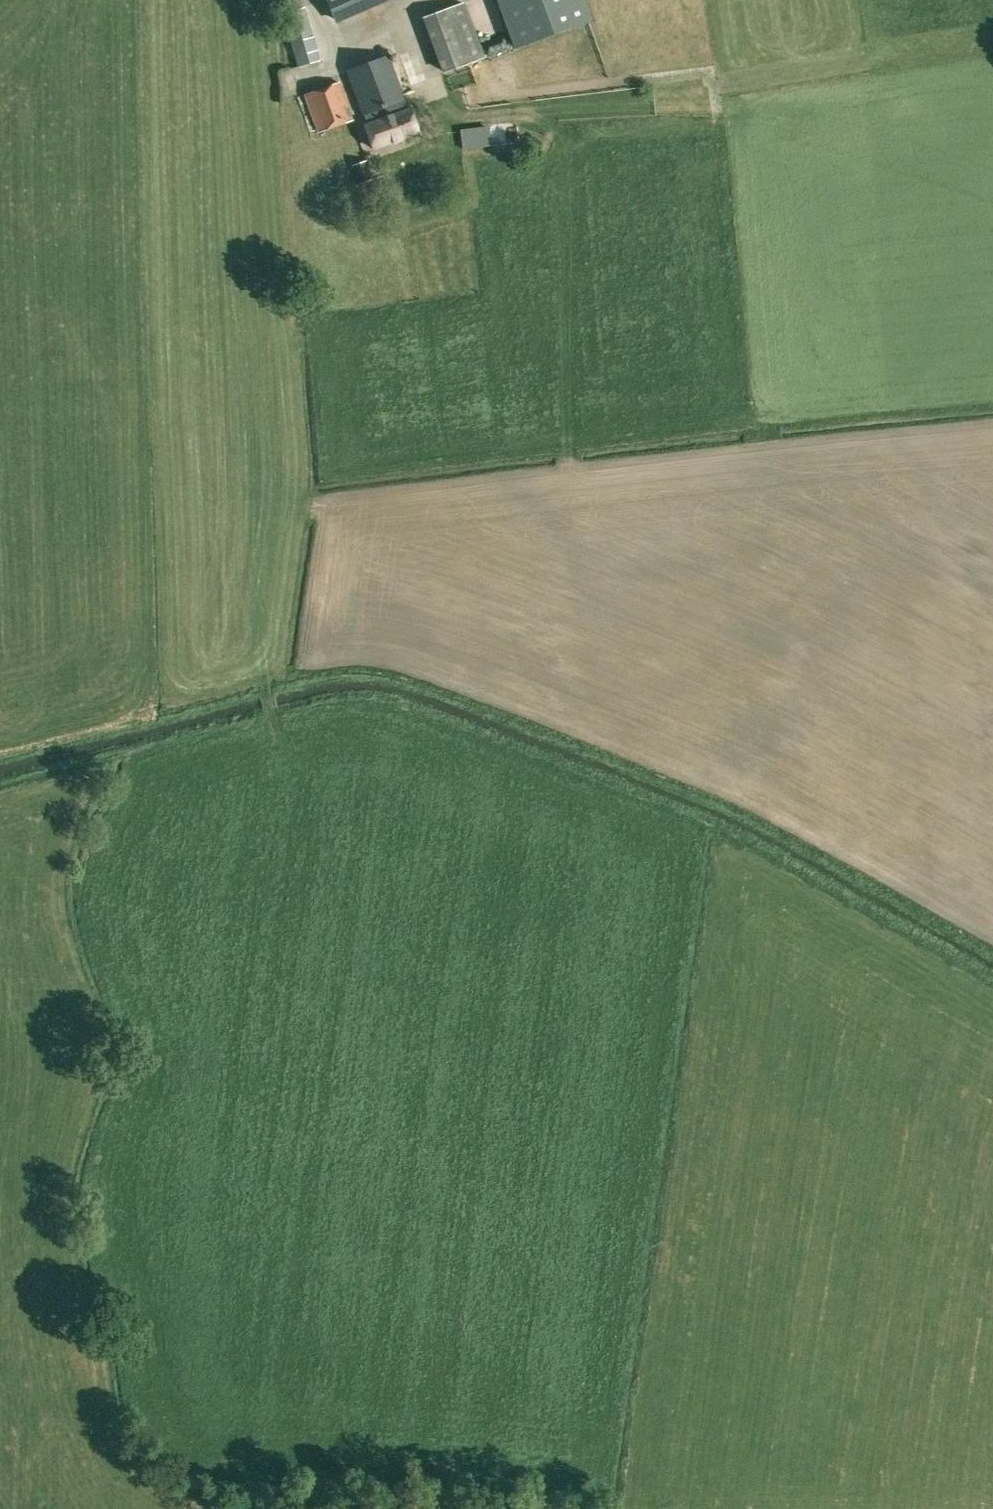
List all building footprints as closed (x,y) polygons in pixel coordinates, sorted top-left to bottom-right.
[(299,66),(319,60),(304,7),(303,8),(301,0),(282,0),(285,13),(284,13),(299,66)] [(335,19),(380,0),(327,0),(335,19)] [(514,46),(589,17),(582,0),(497,0),(514,46)] [(425,17),(445,72),(483,58),(463,3),(425,17)] [(365,125),(373,149),(418,132),(409,109),(408,109),(388,56),(347,71),(367,124),(365,125)] [(305,94),(318,132),(352,120),(339,82),(305,94)] [(524,120),(508,136),(526,154),(542,139),(524,120)] [(460,129),(463,150),(492,145),(489,125),(460,129)] [(353,165),(359,184),(372,179),(366,160),(353,165)]
